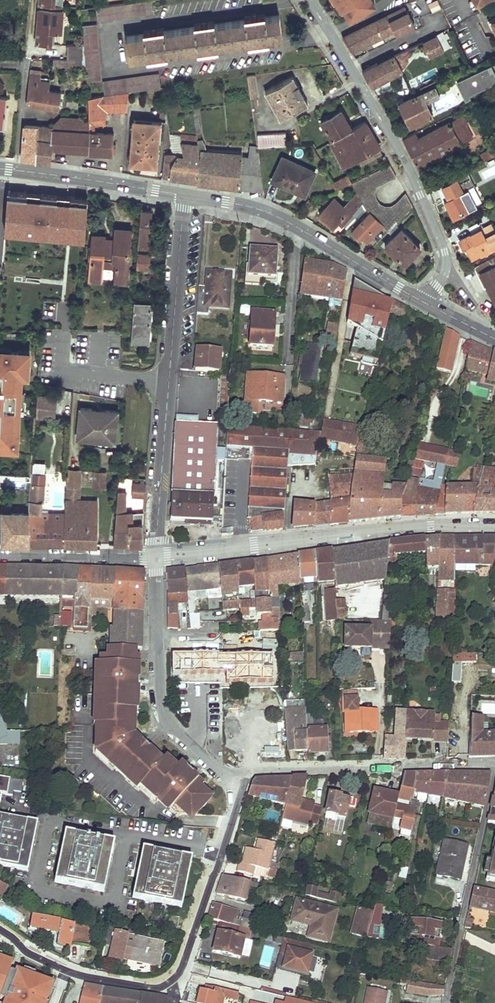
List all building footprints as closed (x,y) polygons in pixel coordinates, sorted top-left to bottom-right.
[(36,43),(50,44),(51,30),(61,31),(63,5),(53,4),(53,0),(40,0),(36,43)] [(153,12),(152,0),(147,0),(96,7),(98,20),(153,12)] [(337,2),(340,0),(345,10),(350,17),(375,2),(374,0),(336,0),(337,2)] [(337,2),(336,3),(342,12),(345,10),(340,0),(337,2)] [(441,10),(437,1),(428,5),(432,14),(441,10)] [(405,6),(343,36),(352,51),(413,22),(405,6)] [(143,33),(126,36),(129,59),(282,38),(280,25),(279,15),(265,17),(264,14),(244,17),(244,19),(214,24),(214,21),(193,24),(194,26),(163,31),(163,28),(142,31),(143,33)] [(96,23),(83,25),(87,80),(100,79),(96,23)] [(449,45),(442,31),(422,41),(429,56),(444,49),(444,48),(449,45)] [(68,59),(72,59),(79,59),(82,59),(81,45),(68,45),(68,59)] [(406,48),(394,53),(402,68),(406,60),(406,48)] [(362,69),(372,85),(402,69),(402,68),(394,53),(362,69)] [(462,94),(486,82),(488,85),(494,81),(494,76),(494,74),(490,66),(457,83),(462,94)] [(42,70),(31,68),(30,75),(41,77),(42,70)] [(105,94),(128,91),(160,86),(158,73),(103,81),(105,94)] [(257,96),(255,74),(247,75),(250,97),(257,96)] [(44,81),(40,80),(41,77),(30,75),(27,103),(59,109),(61,92),(48,90),(49,81),(48,81),(49,78),(45,77),(44,81)] [(297,85),(292,76),(265,90),(279,118),(306,103),(302,95),(298,97),(293,87),(297,85)] [(407,119),(410,125),(432,115),(426,102),(440,95),(439,92),(446,88),(444,80),(431,87),(431,89),(399,103),(407,119)] [(486,82),(462,94),(465,100),(471,97),(470,95),(488,86),(488,85),(486,82)] [(302,95),(303,94),(298,85),(297,85),(293,87),(298,97),(302,95)] [(105,94),(88,97),(89,118),(105,117),(105,112),(108,108),(127,107),(128,91),(105,94)] [(341,110),(320,122),(331,140),(351,128),(344,115),(341,110)] [(89,132),(89,131),(89,119),(60,116),(53,123),(52,129),(89,132)] [(105,122),(105,117),(89,118),(89,119),(89,131),(94,132),(94,123),(105,122)] [(452,126),(460,142),(473,136),(464,119),(452,126)] [(134,120),(129,164),(142,165),(156,166),(160,123),(134,120)] [(343,167),(379,147),(377,142),(364,121),(351,128),(331,140),(329,141),(343,167)] [(414,157),(418,166),(461,144),(460,142),(452,126),(450,122),(419,138),(416,132),(404,138),(414,157)] [(21,158),(34,159),(38,126),(25,125),(21,158)] [(36,160),(36,161),(50,162),(52,144),(55,145),(58,148),(81,150),(81,148),(90,148),(89,151),(113,153),(113,150),(115,150),(116,134),(94,132),(89,131),(89,132),(52,129),(51,141),(38,139),(36,160)] [(285,132),(257,134),(258,147),(286,146),(285,132)] [(199,157),(197,140),(196,136),(181,134),(183,151),(184,151),(183,155),(177,153),(176,153),(176,152),(175,152),(172,153),(165,153),(162,177),(170,178),(197,180),(199,157)] [(243,188),(262,190),(257,146),(251,146),(251,157),(240,156),(223,155),(224,151),(205,150),(204,144),(202,139),(197,140),(199,157),(197,180),(197,181),(243,188)] [(283,157),(272,180),(289,188),(304,194),(314,171),(283,157)] [(382,226),(388,231),(396,224),(413,206),(406,193),(396,203),(391,206),(385,207),(379,204),(376,198),(374,192),(377,186),(396,176),(389,163),(350,183),(355,192),(362,202),(365,208),(370,213),(352,231),(359,238),(361,236),(367,241),(382,226)] [(336,190),(350,183),(347,175),(333,182),(336,190)] [(447,208),(452,217),(470,209),(469,208),(476,205),(464,181),(452,187),(456,195),(443,201),(447,208)] [(59,223),(60,187),(43,185),(42,192),(33,192),(33,193),(23,193),(23,197),(15,198),(14,210),(13,219),(31,220),(30,221),(59,223)] [(357,207),(362,202),(355,192),(342,205),(346,208),(352,202),(357,207)] [(346,228),(365,208),(362,202),(357,207),(352,202),(346,208),(342,205),(334,197),(330,202),(326,206),(319,213),(333,226),(338,220),(346,228)] [(141,211),(138,247),(148,248),(151,211),(141,211)] [(456,234),(463,248),(466,246),(471,258),(494,246),(494,233),(494,230),(483,236),(479,229),(476,223),(456,234)] [(483,236),(494,230),(491,223),(479,229),(483,236)] [(396,224),(388,231),(391,235),(398,227),(396,224)] [(127,278),(131,230),(116,228),(115,237),(114,244),(104,243),(105,236),(93,235),(90,275),(102,276),(103,267),(103,260),(117,260),(117,268),(115,277),(127,278)] [(385,246),(404,264),(420,248),(415,243),(401,229),(385,246)] [(264,250),(249,249),(248,276),(275,278),(277,251),(264,250)] [(138,254),(136,268),(148,269),(150,255),(138,254)] [(492,255),(473,266),(484,290),(487,288),(494,303),(494,261),(492,255)] [(117,268),(117,260),(103,260),(103,267),(117,268)] [(299,295),(327,299),(333,266),(317,263),(304,261),(299,295)] [(327,299),(341,301),(346,273),(341,269),(333,266),(327,299)] [(215,273),(207,272),(206,288),(198,287),(197,314),(208,315),(208,307),(228,308),(230,277),(215,276),(215,273)] [(351,318),(383,326),(389,299),(376,296),(375,299),(357,295),(351,318)] [(390,313),(403,317),(408,309),(393,301),(390,313)] [(134,302),(132,329),(131,339),(147,341),(148,325),(150,303),(134,302)] [(273,333),(274,314),(252,312),(250,346),(267,347),(268,333),(273,333)] [(337,336),(338,326),(329,324),(326,340),(332,341),(332,344),(335,345),(337,336)] [(449,353),(457,335),(445,329),(443,335),(444,336),(440,351),(449,353)] [(374,359),(378,344),(358,338),(353,353),(374,359)] [(471,342),(465,374),(487,378),(486,381),(494,383),(494,352),(471,342)] [(304,345),(299,381),(316,383),(321,347),(304,345)] [(197,348),(195,371),(218,373),(220,351),(197,348)] [(5,441),(17,442),(20,376),(25,376),(26,368),(28,368),(29,351),(18,350),(18,352),(0,351),(0,441),(5,441)] [(281,403),(283,378),(247,375),(245,401),(244,413),(256,414),(256,409),(256,401),(281,403)] [(226,414),(229,376),(221,376),(218,413),(226,414)] [(56,419),(57,397),(37,396),(36,418),(56,419)] [(81,410),(80,440),(82,441),(116,441),(117,441),(118,411),(101,410),(81,410)] [(311,426),(312,417),(299,416),(298,424),(308,425),(311,426)] [(362,426),(323,420),(321,433),(320,438),(358,445),(360,436),(362,426)] [(175,423),(170,520),(195,522),(212,523),(217,425),(184,424),(175,423)] [(284,510),(287,466),(290,431),(228,426),(226,446),(230,447),(230,451),(236,451),(237,447),(254,448),(249,519),(250,532),(255,532),(283,529),(282,510),(284,510)] [(320,438),(321,433),(290,431),(287,466),(315,465),(316,462),(320,438)] [(370,450),(372,438),(360,436),(358,445),(356,457),(362,458),(364,448),(367,449),(370,450)] [(430,447),(417,444),(414,458),(427,461),(430,447)] [(417,486),(414,516),(423,515),(434,515),(441,485),(448,450),(430,447),(427,461),(438,463),(434,482),(422,480),(421,487),(417,486)] [(400,516),(401,498),(405,487),(391,486),(390,495),(382,494),(383,485),(384,474),(385,461),(366,458),(362,458),(356,457),(354,468),(353,477),(351,486),(351,487),(347,523),(387,519),(400,518),(400,516)] [(420,476),(423,462),(413,460),(412,466),(410,474),(420,476)] [(351,486),(353,477),(350,477),(345,477),(345,468),(340,469),(328,470),(329,487),(351,486)] [(449,515),(472,514),(479,485),(483,470),(477,468),(476,472),(474,472),(473,486),(445,486),(441,485),(434,515),(449,515)] [(66,487),(65,512),(64,544),(80,545),(97,546),(97,512),(96,512),(96,501),(79,500),(81,470),(69,469),(68,487),(66,487)] [(494,514),(494,471),(484,469),(483,470),(479,485),(472,514),(494,514)] [(105,487),(105,471),(93,471),(93,487),(105,487)] [(418,480),(408,478),(405,487),(401,498),(400,516),(406,516),(414,516),(417,486),(418,482),(418,480)] [(132,496),(144,497),(145,483),(143,483),(143,481),(141,480),(140,483),(133,483),(132,496)] [(43,484),(30,483),(28,504),(28,511),(29,512),(29,544),(42,544),(64,544),(65,512),(41,512),(42,501),(43,484)] [(390,495),(391,486),(383,485),(382,494),(390,495)] [(347,523),(351,487),(351,486),(329,487),(330,503),(331,503),(330,525),(339,524),(347,523)] [(117,500),(113,546),(129,544),(144,543),(142,521),(143,512),(133,513),(125,513),(124,500),(124,491),(118,491),(117,500)] [(315,506),(313,527),(330,525),(331,503),(330,503),(315,506)] [(315,506),(294,505),(292,529),(303,528),(313,527),(315,506)] [(29,512),(28,511),(0,511),(0,527),(2,527),(1,544),(15,544),(29,544),(29,512)] [(426,567),(438,567),(439,537),(432,538),(425,539),(425,552),(426,567)] [(454,573),(454,565),(454,537),(445,537),(439,537),(438,567),(437,575),(454,575),(454,573)] [(494,569),(494,554),(494,537),(475,537),(454,537),(454,565),(475,566),(491,566),(490,576),(494,576),(494,569)] [(389,544),(387,559),(386,571),(391,571),(391,568),(395,568),(394,555),(425,552),(425,539),(406,541),(389,543),(389,544)] [(341,567),(387,559),(389,544),(379,544),(355,548),(332,551),(334,581),(335,591),(336,620),(342,620),(342,609),(344,609),(344,600),(341,600),(340,578),(342,578),(341,567)] [(334,581),(332,551),(321,552),(314,553),(317,578),(317,583),(334,581)] [(317,578),(314,553),(308,554),(298,555),(299,580),(317,578)] [(300,584),(299,580),(298,555),(282,558),(267,560),(269,600),(271,619),(277,619),(279,619),(277,586),(300,584)] [(269,600),(267,560),(259,561),(252,561),(254,586),(255,600),(269,600)] [(238,588),(254,586),(252,561),(243,563),(236,564),(238,588)] [(238,588),(236,564),(227,565),(218,566),(221,597),(224,597),(225,609),(239,607),(239,601),(238,588)] [(221,597),(218,566),(201,568),(185,569),(188,603),(189,613),(194,612),(194,600),(197,598),(207,598),(208,609),(218,608),(218,602),(221,601),(221,597)] [(63,569),(26,568),(0,568),(0,596),(62,596),(63,569)] [(76,595),(79,569),(71,569),(63,569),(62,596),(62,607),(74,608),(74,596),(76,595)] [(96,570),(79,569),(76,595),(74,596),(74,608),(73,629),(87,629),(88,617),(89,600),(114,601),(115,571),(96,570)] [(168,570),(169,628),(177,629),(177,603),(188,603),(185,569),(177,569),(168,570)] [(115,571),(114,601),(113,608),(138,608),(142,608),(144,573),(127,572),(115,571)] [(325,620),(336,620),(335,591),(324,591),(325,620)] [(440,621),(455,621),(454,591),(447,591),(437,591),(436,620),(440,621)] [(391,620),(392,620),(394,597),(384,596),(382,620),(391,620)] [(113,608),(114,601),(89,600),(88,617),(95,617),(96,607),(113,608)] [(271,619),(269,600),(255,600),(239,601),(239,607),(240,616),(249,616),(249,610),(256,609),(257,615),(263,615),(263,622),(259,622),(260,632),(278,631),(277,619),(271,619)] [(138,608),(113,608),(112,629),(110,629),(109,651),(134,651),(136,651),(138,608)] [(189,615),(190,629),(199,629),(199,628),(198,614),(189,615)] [(391,627),(391,620),(382,620),(370,620),(370,628),(345,628),(344,648),(384,649),(389,649),(391,627)] [(439,633),(440,621),(436,620),(411,620),(411,627),(430,628),(430,632),(439,633)] [(303,653),(288,654),(288,661),(303,661),(303,653)] [(462,653),(452,653),(452,681),(461,681),(462,661),(473,662),(473,657),(480,658),(480,654),(466,654),(462,653)] [(129,696),(130,658),(105,657),(97,657),(97,665),(94,665),(94,672),(98,672),(97,686),(94,686),(94,695),(99,695),(98,726),(95,726),(93,752),(107,765),(110,762),(116,767),(137,746),(126,736),(127,734),(128,719),(127,719),(127,696),(129,696)] [(273,658),(172,657),(172,673),(225,673),(225,682),(273,682),(273,658)] [(137,746),(140,741),(131,732),(131,712),(135,712),(137,658),(134,658),(130,658),(129,696),(127,696),(127,719),(128,719),(127,734),(126,736),(137,746)] [(345,712),(346,732),(352,732),(377,732),(376,711),(357,711),(357,699),(343,699),(343,712),(345,712)] [(306,708),(285,709),(286,746),(296,746),(296,751),(308,751),(307,729),(306,716),(306,712),(306,708)] [(385,737),(383,760),(393,759),(405,759),(406,740),(404,740),(406,713),(396,712),(395,738),(385,737)] [(423,741),(447,742),(448,731),(449,723),(440,723),(440,717),(434,716),(434,714),(406,713),(404,740),(406,740),(423,741)] [(470,738),(494,739),(494,757),(494,730),(482,729),(482,715),(471,713),(470,738)] [(19,745),(20,732),(7,732),(0,715),(0,745),(19,745)] [(313,729),(307,729),(308,751),(308,754),(320,753),(327,753),(326,728),(313,729)] [(470,738),(470,744),(469,758),(479,757),(494,757),(494,739),(470,738)] [(152,752),(140,741),(137,746),(116,767),(113,770),(124,781),(126,779),(130,774),(148,756),(152,752)] [(189,789),(206,804),(211,799),(194,783),(197,780),(180,765),(176,769),(166,760),(163,762),(152,752),(148,756),(159,766),(161,765),(177,779),(180,776),(192,786),(189,789)] [(159,766),(148,756),(130,774),(142,786),(140,789),(156,804),(160,800),(171,810),(173,807),(181,814),(196,815),(206,804),(189,789),(192,786),(180,776),(177,779),(161,765),(159,766)] [(110,762),(107,765),(113,770),(116,767),(110,762)] [(126,779),(138,791),(140,789),(142,786),(130,774),(126,779)] [(427,795),(442,798),(448,774),(436,774),(424,774),(412,774),(403,774),(400,790),(414,793),(419,794),(418,796),(422,797),(422,800),(425,801),(427,795)] [(466,774),(448,774),(442,798),(483,807),(490,774),(466,774)] [(23,778),(0,775),(0,801),(1,792),(20,794),(23,778)] [(285,805),(291,778),(271,779),(254,780),(252,782),(248,797),(285,805)] [(306,778),(291,778),(285,805),(281,819),(310,826),(314,808),(300,805),(306,778)] [(398,798),(399,793),(386,790),(375,788),(368,821),(392,826),(398,798)] [(413,801),(414,793),(400,790),(399,793),(398,798),(401,799),(413,801)] [(354,810),(356,801),(343,798),(329,795),(324,820),(334,822),(335,819),(344,821),(347,808),(354,810)] [(410,833),(417,802),(413,801),(401,799),(393,838),(404,841),(406,832),(410,833)] [(160,800),(156,804),(167,813),(171,810),(160,800)] [(29,872),(34,847),(39,823),(0,815),(0,866),(29,872)] [(55,883),(105,893),(115,844),(89,839),(65,834),(55,883)] [(269,871),(269,869),(275,844),(260,840),(257,850),(248,847),(243,862),(240,862),(238,870),(252,875),(255,866),(269,871)] [(444,840),(436,875),(460,880),(468,845),(444,840)] [(484,878),(494,881),(494,848),(494,853),(490,852),(484,878)] [(143,850),(132,899),(181,909),(191,860),(167,855),(143,850)] [(394,877),(396,869),(385,866),(383,873),(381,872),(374,905),(388,906),(391,896),(384,895),(385,892),(389,893),(392,883),(388,881),(390,875),(394,877)] [(406,878),(408,868),(401,866),(399,877),(406,878)] [(269,869),(269,871),(267,877),(273,879),(275,871),(269,869)] [(256,887),(257,884),(222,875),(220,881),(216,894),(245,901),(249,886),(256,887)] [(0,882),(0,898),(3,892),(13,896),(14,894),(22,898),(23,894),(11,888),(0,882)] [(318,892),(318,888),(307,885),(305,895),(316,898),(318,892)] [(473,887),(469,907),(491,912),(492,908),(494,909),(494,892),(473,887)] [(338,903),(341,894),(330,891),(329,894),(328,900),(338,903)] [(328,900),(329,894),(318,892),(316,898),(328,900)] [(341,894),(338,903),(345,905),(347,895),(341,894)] [(336,910),(297,900),(292,920),(311,925),(308,936),(328,942),(336,910)] [(226,923),(230,908),(212,904),(211,909),(209,919),(222,922),(226,923)] [(3,906),(0,911),(0,915),(13,923),(18,915),(3,906)] [(250,929),(254,914),(244,912),(243,918),(239,917),(241,911),(230,908),(226,923),(239,927),(250,929)] [(351,933),(356,935),(363,909),(357,908),(351,933)] [(356,935),(366,937),(371,919),(373,912),(363,909),(356,935)] [(88,948),(92,928),(32,917),(29,930),(59,935),(56,947),(63,949),(70,950),(70,945),(88,948)] [(177,929),(179,918),(170,917),(168,927),(177,929)] [(437,947),(440,923),(404,918),(403,927),(411,928),(409,944),(426,946),(437,947)] [(467,919),(465,927),(471,928),(473,920),(467,919)] [(237,937),(239,927),(226,923),(222,922),(220,932),(237,937)] [(122,934),(124,929),(107,924),(103,944),(111,946),(109,958),(122,961),(122,959),(158,967),(164,943),(122,934)] [(240,958),(245,939),(248,940),(250,929),(239,927),(237,937),(220,932),(217,932),(213,947),(212,951),(240,958)] [(487,940),(489,932),(482,931),(480,939),(487,940)] [(437,947),(426,946),(425,958),(449,961),(452,949),(437,947)] [(283,968),(306,974),(311,955),(288,949),(283,968)] [(0,956),(0,999),(12,966),(14,962),(0,956)] [(12,966),(0,999),(0,1002),(44,1002),(53,981),(12,966)] [(220,973),(208,970),(206,977),(208,978),(218,980),(220,973)] [(224,997),(236,999),(239,986),(227,983),(218,980),(208,978),(206,984),(205,991),(200,990),(197,1002),(223,1002),(224,997)] [(432,995),(444,994),(445,987),(408,981),(406,992),(422,995),(432,995)] [(103,988),(85,985),(81,1002),(100,1002),(103,988)] [(168,999),(140,994),(103,988),(100,1002),(167,1002),(168,999)] [(387,992),(368,988),(365,1002),(385,1002),(387,992)]
